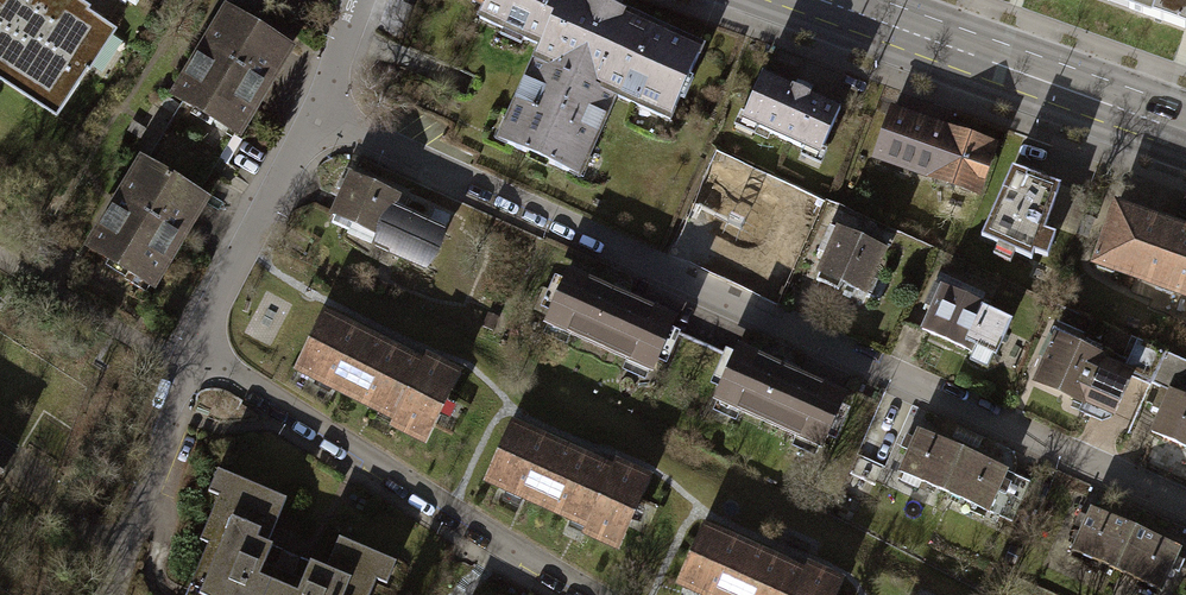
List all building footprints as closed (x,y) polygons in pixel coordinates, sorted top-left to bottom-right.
[(61,109),(88,69),(81,64),(107,25),(86,12),(89,7),(77,0),(0,0),(0,68),(61,109)] [(486,3),(479,18),(503,28),(505,22),(525,31),(523,36),(540,43),(497,141),(577,175),(613,94),(667,117),(698,44),(641,20),(638,26),(628,22),(631,15),(597,0),(581,0),(580,1),(577,0),(487,0),(486,3)] [(1185,28),(1185,0),(1108,0),(1185,28)] [(226,9),(174,94),(185,101),(231,130),(236,132),(252,106),(246,103),(283,44),(226,9)] [(838,107),(762,74),(741,121),(817,154),(838,107)] [(185,101),(145,163),(192,192),(231,130),(185,101)] [(876,153),(932,171),(945,131),(889,113),(876,153)] [(945,129),(945,131),(932,171),(930,177),(976,191),(991,144),(963,135),(966,128),(957,125),(955,133),(945,129)] [(198,196),(192,192),(145,163),(142,160),(88,245),(149,284),(167,257),(161,253),(198,196)] [(1058,186),(1009,168),(979,234),(1030,258),(1033,250),(1046,256),(1053,234),(1043,231),(1046,222),(1058,186)] [(354,224),(380,236),(391,211),(397,196),(345,174),(330,211),(336,214),(332,224),(351,232),(354,224)] [(774,200),(720,177),(710,200),(718,203),(706,231),(727,240),(731,232),(756,242),(774,200)] [(1085,197),(1058,186),(1046,222),(1073,232),(1085,197)] [(1185,294),(1185,231),(1116,206),(1096,262),(1185,294)] [(441,232),(391,211),(380,236),(390,240),(392,252),(427,265),(438,250),(441,232)] [(883,249),(827,224),(818,246),(828,251),(816,278),(836,287),(840,280),(865,291),(883,249)] [(671,319),(566,273),(555,298),(544,293),(538,306),(552,311),(547,321),(651,366),(671,319)] [(987,305),(932,283),(924,303),(933,306),(924,328),(968,346),(971,340),(976,342),(969,359),(988,367),(1007,320),(985,311),(987,305)] [(422,364),(322,313),(295,365),(395,416),(392,422),(423,437),(456,373),(425,357),(422,364)] [(1102,357),(1047,333),(1037,354),(1047,358),(1037,380),(1083,400),(1084,398),(1114,411),(1131,374),(1100,361),(1102,357)] [(1163,352),(1135,340),(1126,359),(1154,372),(1163,352)] [(841,396),(737,350),(716,398),(820,444),(841,396)] [(1160,387),(1147,411),(1158,414),(1151,429),(1185,447),(1185,396),(1160,387)] [(614,470),(511,425),(487,478),(588,523),(585,530),(617,545),(647,477),(617,464),(614,470)] [(899,472),(942,489),(960,448),(907,426),(899,446),(908,449),(899,472)] [(13,449),(0,441),(0,470),(13,449)] [(942,489),(988,508),(995,490),(1003,493),(1008,482),(1000,479),(1005,466),(960,448),(942,489)] [(1012,472),(1008,482),(1003,493),(995,490),(988,508),(1013,518),(1029,479),(1012,472)] [(276,569),(262,564),(270,545),(265,543),(284,499),(226,474),(206,519),(216,524),(187,590),(199,594),(265,594),(276,569)] [(1070,548),(1117,569),(1135,526),(1091,507),(1088,515),(1078,511),(1072,524),(1079,527),(1070,548)] [(1182,546),(1135,526),(1117,569),(1164,588),(1182,546)] [(703,528),(679,582),(709,594),(832,594),(839,579),(807,565),(804,572),(703,528)] [(276,569),(265,594),(367,594),(384,556),(340,537),(326,569),(311,563),(303,581),(276,569)]
